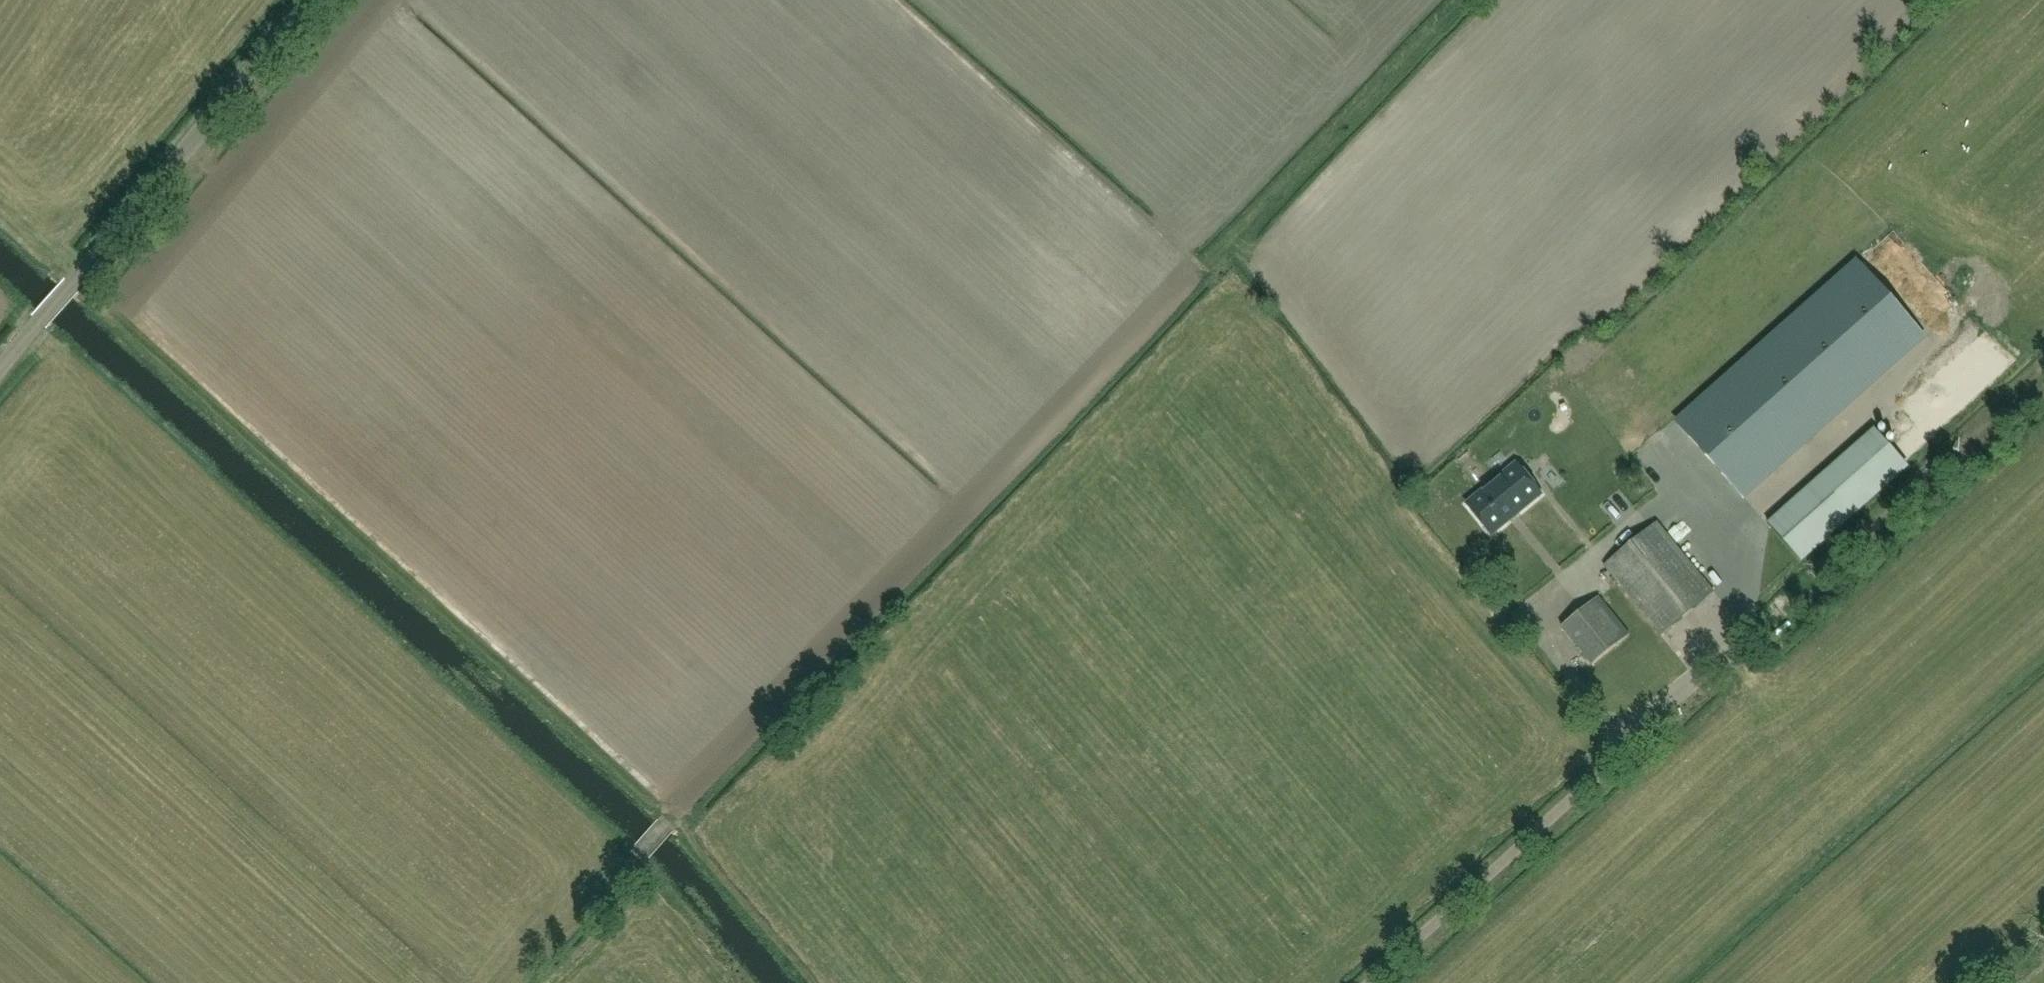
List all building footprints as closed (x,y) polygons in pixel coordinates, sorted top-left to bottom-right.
[(1860,263),(1679,424),(1743,496),(1924,336),(1860,263)] [(1491,485),(1467,504),(1492,535),(1542,494),(1517,464),(1491,485)] [(1657,522),(1604,565),(1661,635),(1714,592),(1657,522)] [(1630,634),(1600,597),(1562,628),(1593,665),(1630,634)]
